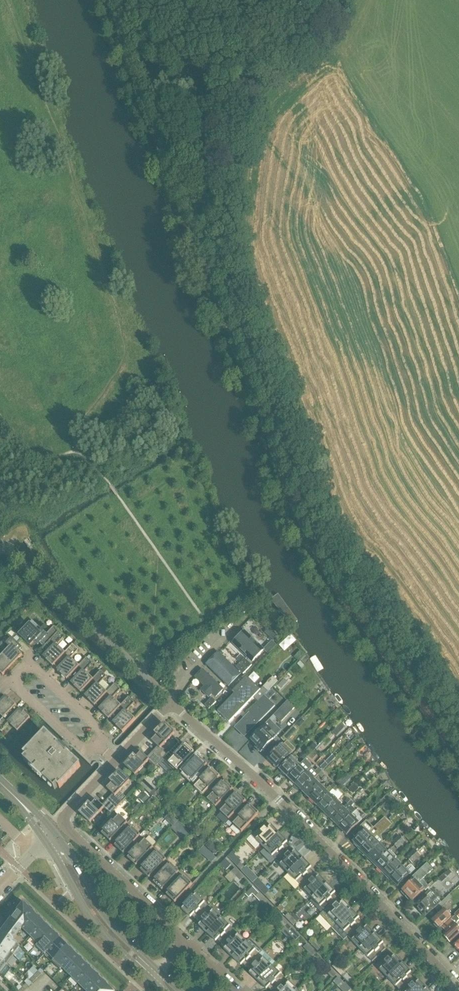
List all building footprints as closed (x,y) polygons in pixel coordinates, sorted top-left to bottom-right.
[(275,609),(287,627),(290,627),(292,625),(293,623),(281,605),(278,605),(276,607),(275,609)] [(24,629),(25,631),(20,636),(31,646),(35,642),(38,645),(39,643),(44,647),(45,646),(46,646),(59,632),(56,629),(54,627),(46,635),(40,629),(41,628),(32,621),(24,629)] [(10,647),(2,655),(15,667),(19,663),(17,661),(22,655),(18,651),(21,648),(18,645),(22,640),(12,630),(6,635),(11,640),(7,644),(10,647)] [(53,667),(54,665),(65,653),(59,647),(58,648),(56,646),(65,637),(59,632),(46,646),(45,646),(44,647),(40,652),(45,656),(44,657),(47,660),(46,661),(53,667)] [(233,643),(252,662),(263,650),(245,632),(233,643)] [(67,680),(68,679),(76,669),(79,666),(73,661),(72,661),(70,660),(79,651),(73,645),(65,653),(54,665),(58,669),(58,670),(61,673),(60,674),(67,680)] [(207,665),(228,686),(240,674),(218,653),(207,665)] [(2,655),(0,658),(0,673),(3,676),(8,670),(10,672),(15,667),(2,655)] [(81,693),(82,692),(93,679),(87,674),(86,674),(84,673),(93,664),(88,660),(87,658),(79,666),(76,669),(68,679),(72,683),(75,686),(74,687),(81,693)] [(245,659),(240,664),(246,669),(248,671),(249,669),(252,666),(245,659)] [(246,669),(240,664),(236,668),(237,669),(243,675),(248,671),(246,669)] [(201,690),(209,697),(212,694),(216,697),(223,690),(203,670),(196,678),(205,687),(201,690)] [(104,674),(101,672),(101,671),(93,679),(82,692),(86,696),(89,699),(88,700),(95,706),(96,705),(110,689),(111,688),(103,681),(107,677),(104,674)] [(253,697),(258,702),(264,695),(278,681),(273,677),(260,690),(247,677),(232,692),(235,694),(218,711),(229,722),(253,697)] [(109,720),(110,718),(121,706),(115,700),(114,701),(112,699),(121,690),(114,684),(111,688),(110,689),(96,705),(100,709),(100,710),(103,713),(102,713),(109,720)] [(273,687),(258,702),(248,713),(248,714),(235,728),(244,737),(257,724),(262,728),(265,725),(260,721),(280,701),(274,695),(278,691),(273,687)] [(3,718),(15,707),(16,705),(10,699),(9,700),(6,697),(5,698),(0,693),(0,694),(0,716),(3,718)] [(121,706),(110,718),(114,722),(114,723),(117,726),(116,727),(122,733),(135,719),(129,713),(128,714),(126,712),(135,703),(128,698),(121,706)] [(213,698),(206,705),(210,709),(217,702),(213,698)] [(3,718),(0,722),(0,731),(2,732),(10,723),(12,725),(11,726),(17,732),(30,719),(24,713),(23,713),(20,710),(19,711),(15,707),(3,718)] [(280,730),(285,735),(294,725),(303,716),(299,711),(291,719),(280,730)] [(270,720),(266,725),(251,740),(257,746),(255,748),(260,753),(281,731),(270,720)] [(161,761),(164,758),(167,755),(160,749),(174,734),(165,724),(159,730),(159,729),(154,734),(157,736),(151,741),(157,747),(152,752),(161,761)] [(281,739),(286,743),(299,730),(294,725),(285,735),(281,739)] [(332,733),(336,737),(340,732),(337,729),(332,733)] [(70,752),(60,743),(59,742),(57,744),(46,733),(25,755),(27,757),(24,760),(54,789),(57,786),(59,788),(80,766),(69,755),(70,752)] [(177,771),(177,770),(192,755),(194,753),(186,745),(184,747),(179,742),(167,755),(164,758),(169,762),(168,763),(177,771)] [(309,748),(312,751),(318,746),(314,743),(309,748)] [(278,768),(279,769),(291,757),(291,756),(290,757),(289,756),(290,756),(285,751),(287,748),(283,744),(268,758),(272,762),(272,764),(275,767),(277,767),(278,768)] [(156,767),(161,761),(152,752),(147,758),(141,752),(136,758),(134,756),(130,760),(130,761),(125,766),(135,775),(149,761),(156,767)] [(190,783),(190,782),(205,767),(207,765),(199,757),(197,759),(192,755),(177,770),(182,774),(181,775),(190,783)] [(285,775),(288,778),(300,765),(291,757),(279,769),(280,770),(281,771),(281,773),(283,775),(285,775)] [(323,766),(326,769),(328,766),(332,762),(329,759),(323,766)] [(290,782),(294,786),(307,773),(300,765),(288,778),(290,780),(290,782)] [(202,795),(203,794),(218,779),(220,777),(212,769),(210,771),(205,767),(190,782),(195,787),(194,787),(202,795)] [(300,789),(302,792),(315,780),(319,775),(322,772),(319,768),(315,772),(311,768),(307,773),(294,786),(298,789),(300,789)] [(113,794),(107,800),(116,808),(122,802),(115,796),(129,781),(120,772),(115,777),(114,777),(110,781),(112,783),(107,789),(113,794)] [(340,775),(335,781),(337,784),(343,777),(340,775)] [(215,807),(216,807),(231,791),(233,789),(225,781),(223,783),(218,779),(203,794),(208,799),(207,799),(215,807)] [(140,785),(150,794),(154,789),(144,780),(140,785)] [(305,796),(309,800),(322,787),(315,780),(302,792),(305,794),(305,796)] [(354,784),(349,789),(353,794),(359,789),(354,784)] [(314,804),(317,806),(333,790),(331,787),(330,786),(326,790),(322,787),(309,800),(313,804),(314,804)] [(319,810),(324,815),(337,802),(332,797),(336,793),(335,792),(333,790),(317,806),(319,809),(319,810)] [(228,819),(229,819),(244,803),(246,801),(238,794),(236,795),(231,791),(216,807),(221,811),(220,812),(228,819)] [(139,799),(144,804),(150,797),(145,793),(139,799)] [(111,814),(113,812),(116,808),(107,800),(102,805),(96,800),(91,805),(89,803),(85,808),(80,814),(90,823),(104,808),(111,814)] [(329,818),(332,821),(344,808),(337,802),(324,815),(327,818),(329,818)] [(244,803),(229,819),(233,823),(233,824),(242,832),(259,814),(251,806),(249,808),(244,803)] [(334,825),(338,829),(351,816),(351,815),(355,812),(350,808),(351,807),(350,807),(348,804),(344,808),(332,821),(334,823),(334,825)] [(178,810),(173,815),(178,820),(183,814),(178,810)] [(110,842),(112,840),(127,824),(127,823),(119,816),(118,816),(113,812),(111,814),(110,814),(98,827),(103,832),(102,834),(110,842)] [(170,814),(165,818),(173,826),(177,821),(170,814)] [(351,816),(338,829),(342,833),(344,833),(347,835),(359,823),(351,816)] [(375,827),(380,831),(389,822),(385,817),(375,827)] [(252,835),(264,848),(279,834),(271,825),(269,827),(265,822),(252,835)] [(389,822),(380,831),(383,834),(392,825),(389,822)] [(123,854),(125,852),(140,836),(132,828),(131,828),(127,824),(112,840),(116,844),(115,846),(123,854)] [(359,847),(361,849),(380,831),(375,827),(370,832),(366,829),(365,830),(361,827),(353,834),(357,839),(354,842),(354,844),(357,848),(359,847)] [(380,831),(361,849),(363,851),(363,853),(367,858),(380,845),(383,842),(381,836),(383,834),(380,831)] [(264,848),(276,861),(289,848),(286,844),(287,842),(279,834),(264,848)] [(198,840),(204,844),(208,840),(202,835),(198,840)] [(136,866),(138,864),(153,849),(153,848),(145,840),(144,841),(140,836),(125,852),(129,856),(128,858),(136,866)] [(374,862),(376,864),(387,853),(380,845),(367,858),(372,862),(374,862)] [(276,861),(288,873),(303,859),(295,850),(293,852),(289,848),(276,861)] [(151,877),(166,861),(166,860),(158,852),(157,853),(153,849),(138,864),(142,869),(140,871),(149,878),(151,877)] [(377,868),(382,873),(395,860),(397,858),(390,850),(387,853),(376,864),(378,866),(377,868)] [(406,858),(409,861),(414,856),(416,853),(413,850),(406,858)] [(288,873),(300,886),(313,873),(310,869),(311,867),(303,859),(288,873)] [(389,877),(391,879),(402,868),(395,860),(382,873),(387,877),(389,877)] [(164,889),(178,873),(179,872),(171,864),(170,865),(166,861),(151,877),(155,881),(153,883),(162,891),(164,889)] [(409,900),(411,902),(412,901),(424,890),(425,891),(429,887),(423,880),(433,870),(427,863),(412,877),(415,880),(403,891),(407,894),(406,895),(407,895),(406,896),(406,897),(408,900),(409,900)] [(402,868),(391,879),(393,881),(392,883),(396,887),(398,886),(415,869),(412,865),(410,865),(405,870),(402,868)] [(178,873),(164,889),(168,893),(166,895),(175,903),(192,884),(184,877),(183,877),(178,873)] [(300,886),(312,899),(327,884),(319,876),(317,877),(313,873),(300,886)] [(270,892),(258,880),(254,884),(265,896),(269,893),(270,892)] [(312,899),(324,911),(337,898),(334,894),(335,893),(327,884),(312,899)] [(260,901),(263,898),(259,894),(253,888),(246,895),(249,898),(253,894),(255,897),(260,901)] [(430,890),(425,895),(415,905),(425,916),(432,909),(433,910),(434,908),(441,902),(440,900),(439,901),(437,898),(435,895),(434,895),(430,890)] [(192,916),(196,920),(209,906),(196,894),(182,909),(190,918),(192,916)] [(441,902),(434,908),(437,911),(444,905),(452,898),(449,895),(441,902)] [(324,911),(336,924),(351,909),(343,901),(341,902),(337,898),(324,911)] [(108,986),(109,985),(104,980),(103,981),(100,978),(101,977),(96,972),(95,973),(92,970),(93,969),(87,964),(86,965),(83,962),(85,961),(79,956),(78,957),(77,955),(75,954),(76,953),(71,948),(70,949),(69,947),(67,946),(68,945),(63,940),(62,941),(59,938),(60,937),(55,932),(54,933),(51,930),(52,929),(47,924),(46,925),(44,923),(43,922),(44,921),(39,916),(38,917),(35,914),(36,913),(31,908),(30,909),(22,901),(4,925),(0,930),(0,932),(1,933),(0,934),(0,974),(21,947),(17,944),(18,944),(14,941),(17,937),(22,930),(38,945),(36,948),(44,956),(61,972),(63,969),(79,985),(84,990),(85,990),(113,990),(108,986)] [(199,926),(207,934),(222,918),(209,906),(196,920),(200,924),(199,926)] [(431,920),(434,924),(434,925),(437,929),(439,928),(439,929),(452,917),(443,908),(431,920)] [(336,924),(348,936),(361,923),(358,919),(359,918),(351,909),(336,924)] [(451,919),(442,928),(447,932),(443,935),(450,942),(454,939),(458,935),(458,934),(458,928),(455,924),(458,921),(458,910),(455,914),(456,915),(451,919)] [(217,940),(221,944),(234,930),(222,918),(207,934),(216,942),(217,940)] [(348,936),(360,949),(375,934),(367,926),(365,928),(361,923),(348,936)] [(285,928),(281,932),(292,943),(299,936),(291,928),(288,931),(285,928)] [(224,949),(232,957),(247,942),(234,930),(221,944),(226,948),(224,949)] [(375,934),(360,949),(372,962),(386,949),(382,945),(383,943),(375,934)] [(243,964),(247,968),(259,954),(247,942),(232,957),(241,966),(243,964)] [(376,965),(388,978),(403,964),(395,955),(393,957),(389,953),(376,965)] [(249,973),(258,981),(272,966),(259,954),(247,968),(251,972),(249,973)] [(388,978),(400,990),(413,978),(409,974),(411,972),(403,964),(388,978)] [(271,990),(272,990),(285,978),(272,966),(258,981),(266,989),(268,988),(271,990)] [(342,990),(350,990),(353,988),(347,982),(345,983),(338,977),(333,982),(342,990)] [(297,990),(285,978),(272,990),(296,990),(297,990)] [(400,990),(425,990),(427,989),(419,980),(417,982),(413,978),(400,990)]
